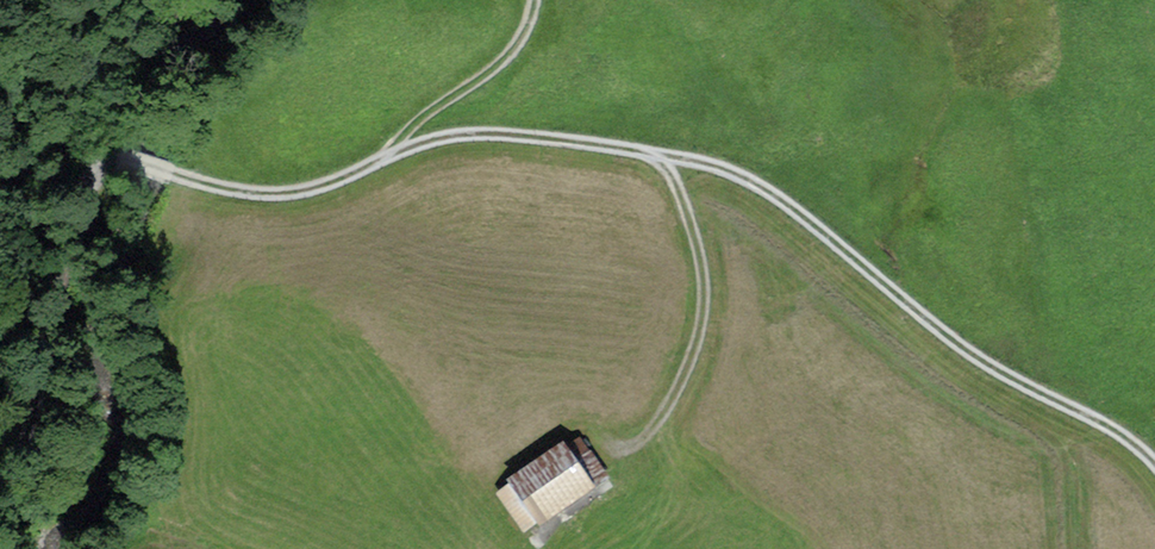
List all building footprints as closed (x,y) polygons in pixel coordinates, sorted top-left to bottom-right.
[(575,431),(491,487),(523,535),(608,479),(575,431)]
